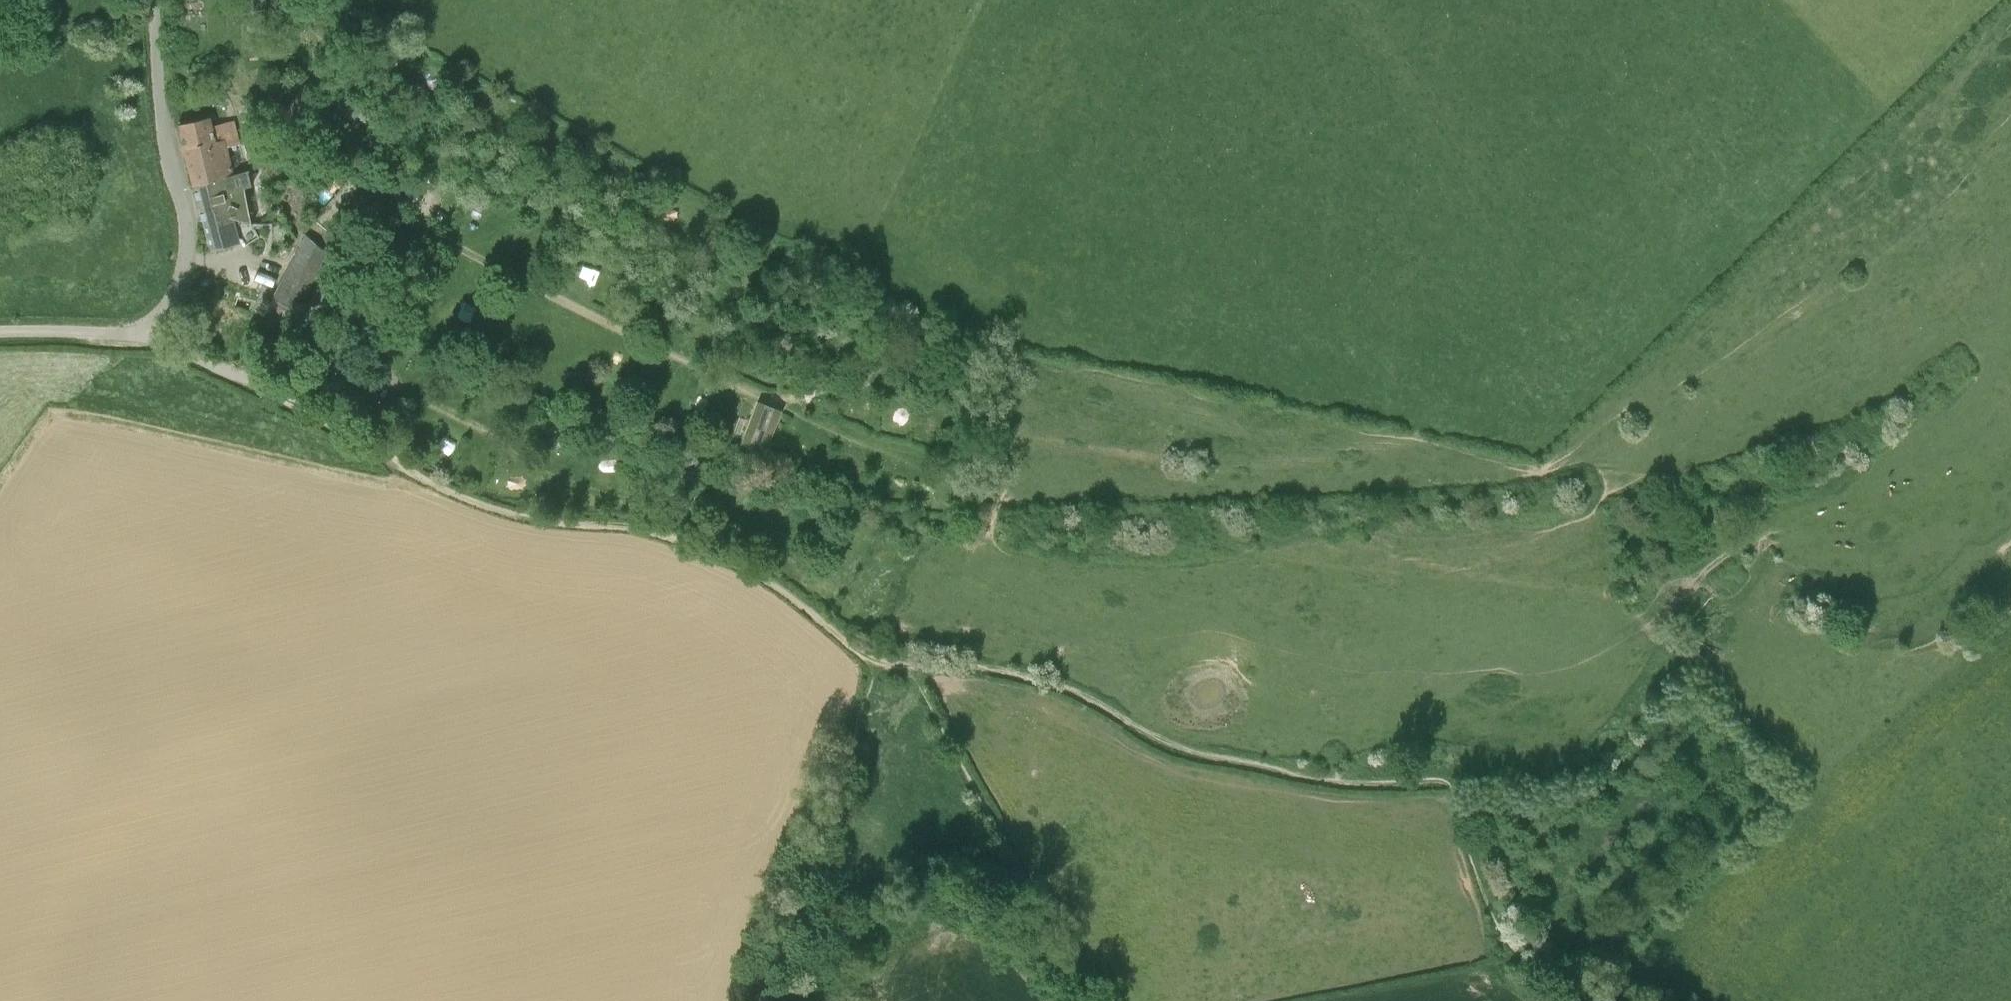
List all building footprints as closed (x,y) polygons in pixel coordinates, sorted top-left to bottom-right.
[(292,124),(334,69),(325,62),(283,117),(292,124)] [(362,100),(359,98),(344,84),(332,98),(356,118),(363,109),(358,105),(362,100)] [(233,175),(232,174),(225,146),(240,143),(235,121),(212,126),(210,117),(180,124),(195,184),(233,175)] [(334,172),(341,182),(352,175),(345,165),(334,172)] [(195,184),(201,207),(211,247),(238,240),(237,238),(241,237),(246,244),(259,236),(252,223),(244,186),(253,185),(248,169),(241,171),(232,174),(233,175),(195,184)] [(307,234),(307,235),(291,264),(313,275),(326,251),(307,234)] [(274,296),(275,297),(269,308),(279,314),(274,324),(283,329),(289,317),(291,318),(296,308),(295,308),(313,275),(291,264),(274,296)] [(761,411),(747,447),(763,453),(777,417),(761,411)]
